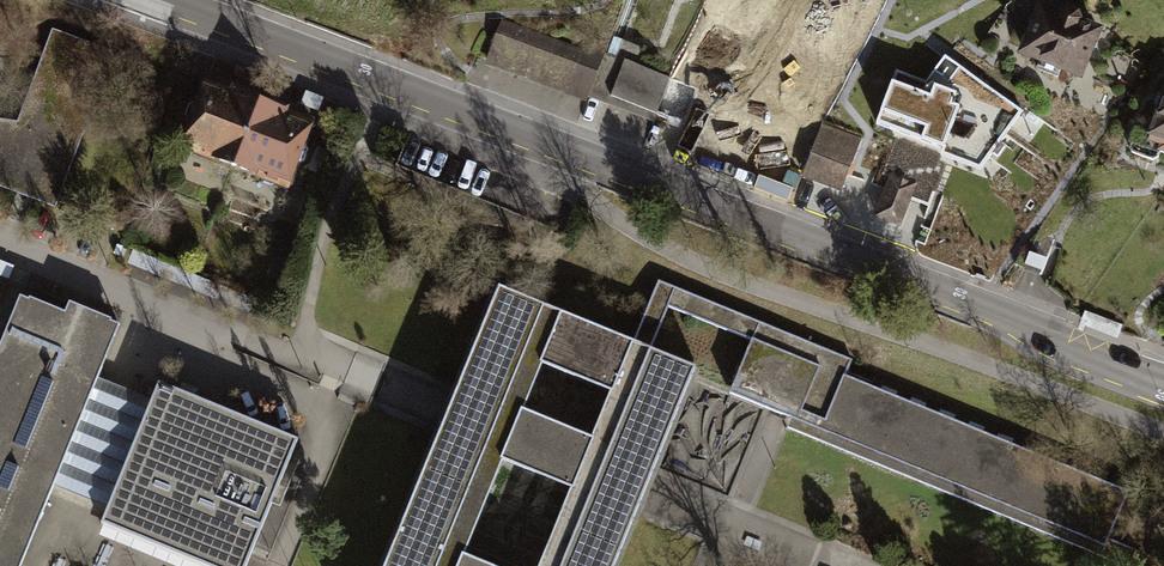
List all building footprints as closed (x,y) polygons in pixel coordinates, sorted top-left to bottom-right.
[(1107,35),(1041,8),(1020,60),(1034,66),(1029,78),(1063,93),(1068,80),(1085,87),(1107,35)] [(580,53),(502,23),(488,60),(586,97),(589,89),(603,52),(584,44),(580,53)] [(17,126),(0,123),(0,190),(56,212),(115,57),(51,32),(17,126)] [(685,125),(699,88),(637,65),(644,48),(635,45),(623,40),(616,57),(603,52),(589,89),(607,96),(685,125)] [(1024,113),(944,56),(925,83),(894,72),(876,125),(943,150),(955,119),(978,127),(966,142),(990,160),(993,154),(998,158),(1006,147),(1001,144),(1024,113)] [(189,129),(179,156),(235,177),(264,101),(234,89),(230,99),(204,89),(196,111),(192,109),(185,128),(189,129)] [(264,101),(235,177),(291,199),(302,169),(306,170),(312,154),(309,153),(317,131),(292,121),(295,113),(264,101)] [(1150,147),(1163,152),(1163,106),(1150,147)] [(848,182),(858,152),(819,138),(808,168),(848,182)] [(920,178),(893,169),(876,221),(903,229),(920,178)] [(634,343),(651,350),(668,307),(751,341),(729,394),(791,419),(787,429),(1103,555),(1106,548),(1110,539),(1128,491),(845,376),(852,359),(658,281),(634,343)] [(448,412),(385,565),(489,565),(464,556),(503,462),(571,489),(539,565),(614,565),(645,490),(695,368),(651,350),(634,343),(499,288),(448,412)] [(20,297),(0,345),(0,565),(23,565),(54,486),(107,508),(101,523),(205,565),(246,565),(298,440),(158,383),(151,400),(98,378),(120,325),(110,321),(111,319),(68,302),(64,312),(29,298),(28,300),(20,297)]
